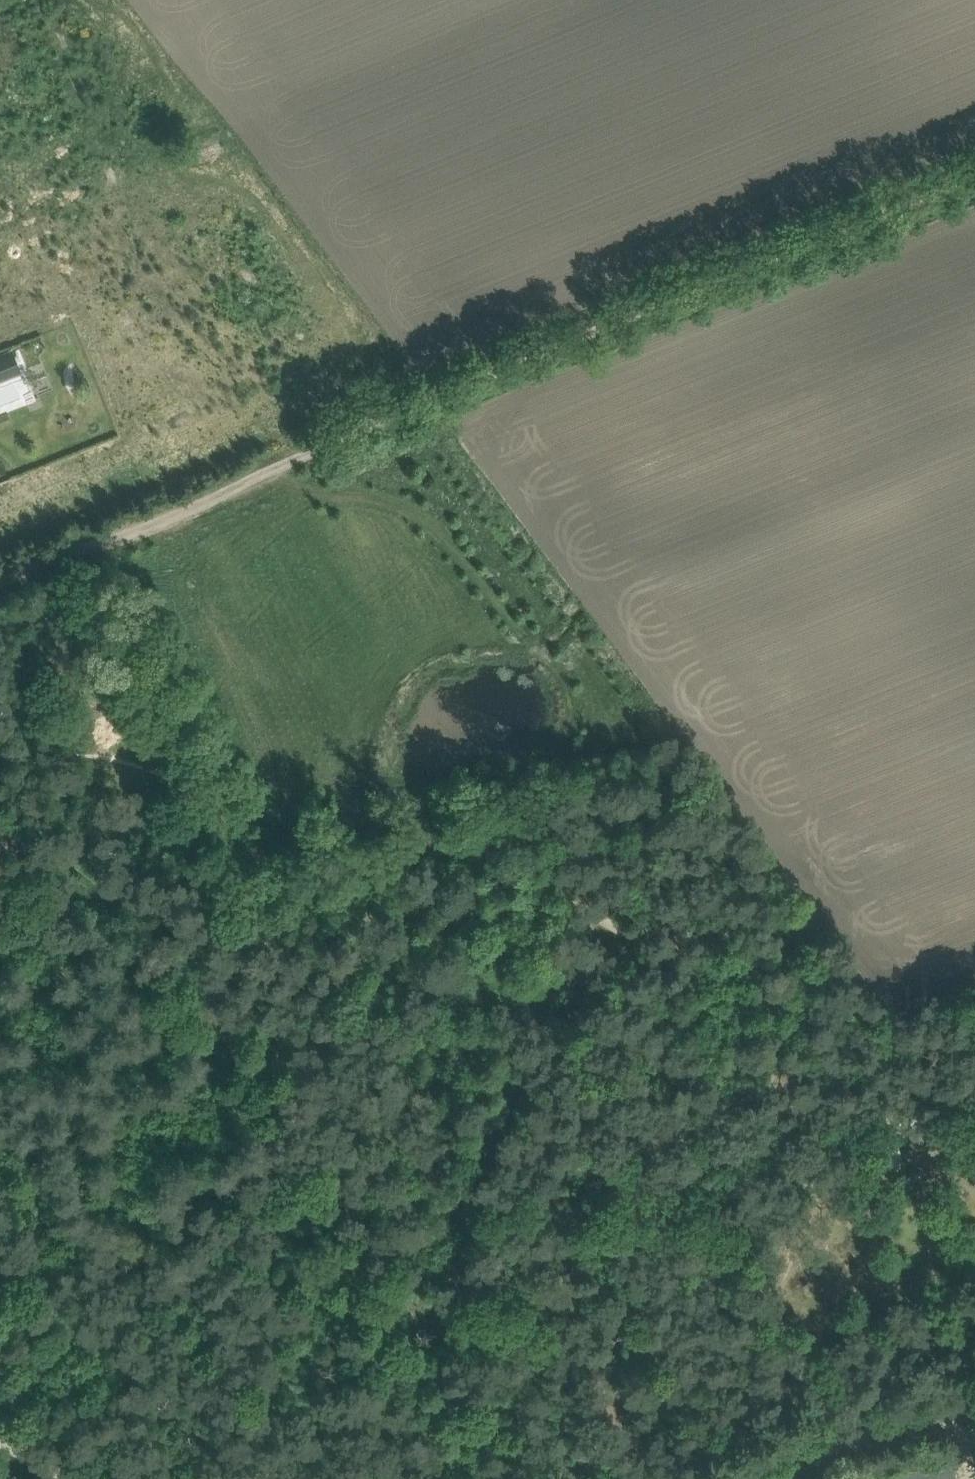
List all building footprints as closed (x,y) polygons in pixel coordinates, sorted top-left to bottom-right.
[(0,356),(0,378),(12,373),(5,355),(0,356)] [(952,1462),(879,1478),(956,1478),(952,1462)]
